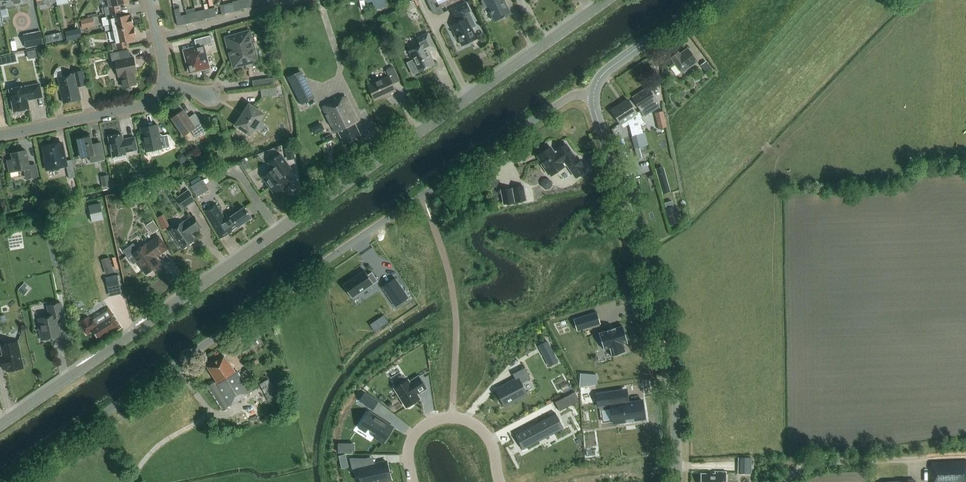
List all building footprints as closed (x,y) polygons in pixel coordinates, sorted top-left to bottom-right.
[(4,0),(5,0),(8,10),(29,5),(28,0),(4,0)] [(104,7),(104,9),(105,14),(118,11),(121,10),(120,5),(128,3),(128,2),(128,0),(107,0),(108,6),(104,7)] [(504,1),(504,0),(482,0),(481,2),(484,7),(486,8),(487,8),(493,20),(495,21),(502,17),(503,19),(505,18),(510,15),(511,13),(507,7),(505,6),(504,3),(504,1)] [(460,21),(450,26),(456,38),(457,38),(461,46),(476,39),(471,27),(475,25),(468,11),(469,11),(465,2),(450,9),(455,18),(457,16),(460,21)] [(106,17),(102,18),(103,26),(112,24),(113,31),(134,27),(131,15),(130,15),(130,14),(122,16),(121,10),(105,14),(106,17)] [(94,26),(93,17),(80,20),(82,28),(94,26)] [(374,40),(380,36),(375,26),(369,29),(374,40)] [(136,38),(134,27),(113,31),(116,43),(111,44),(113,50),(129,47),(127,41),(135,39),(136,38)] [(43,45),(41,31),(23,35),(25,48),(43,45)] [(257,61),(249,32),(225,38),(234,67),(257,61)] [(410,51),(414,59),(407,63),(412,74),(434,63),(428,50),(435,47),(428,33),(418,38),(421,45),(410,51)] [(189,49),(184,51),(185,55),(190,72),(208,67),(203,46),(212,44),(210,36),(194,40),(196,48),(189,49)] [(676,75),(681,72),(681,73),(697,62),(688,48),(680,54),(679,53),(677,54),(676,54),(673,56),(673,57),(671,58),(675,65),(671,68),(676,75)] [(120,76),(123,88),(136,85),(133,73),(137,72),(133,57),(130,58),(128,50),(111,54),(112,62),(115,61),(118,76),(120,76)] [(699,65),(708,77),(715,72),(706,60),(699,65)] [(392,83),(400,80),(394,66),(385,70),(388,75),(367,85),(374,100),(395,90),(392,83)] [(82,71),(74,72),(74,73),(58,77),(63,103),(80,100),(77,87),(85,85),(82,71)] [(287,78),(296,95),(310,89),(301,71),(287,78)] [(273,77),(252,80),(253,87),(274,84),(273,77)] [(24,86),(9,89),(14,112),(29,109),(28,100),(42,97),(39,84),(25,87),(24,86)] [(262,97),(276,95),(275,87),(260,89),(262,97)] [(647,107),(656,101),(648,88),(632,97),(644,116),(651,112),(647,107)] [(344,96),(322,107),(328,119),(329,118),(332,125),(331,125),(335,133),(338,131),(344,144),(360,136),(354,123),(357,122),(344,96)] [(638,112),(636,113),(628,100),(611,110),(621,125),(626,121),(629,126),(632,136),(631,136),(637,159),(649,156),(640,125),(644,123),(640,117),(641,117),(638,112)] [(263,114),(249,105),(236,126),(250,135),(263,114)] [(195,137),(206,130),(196,116),(190,120),(183,110),(172,118),(183,135),(191,130),(195,137)] [(658,129),(666,127),(663,111),(655,113),(658,129)] [(161,136),(159,134),(157,125),(141,128),(146,152),(161,148),(161,149),(170,147),(167,135),(161,136)] [(90,156),(91,162),(104,159),(101,142),(92,144),(90,134),(82,136),(82,138),(77,139),(79,149),(76,149),(78,158),(90,156)] [(112,157),(126,154),(126,152),(137,150),(135,137),(123,140),(122,134),(108,137),(112,157)] [(60,167),(66,166),(61,143),(43,146),(45,158),(44,158),(47,170),(49,170),(51,171),(59,169),(60,167)] [(576,178),(585,172),(581,167),(583,165),(577,157),(575,158),(565,144),(557,150),(558,152),(555,154),(550,147),(537,156),(542,163),(541,164),(548,174),(549,173),(551,175),(567,164),(576,178)] [(287,160),(295,159),(292,145),(284,146),(287,160)] [(29,166),(25,150),(11,153),(13,159),(7,161),(10,172),(25,169),(27,179),(38,176),(35,164),(29,166)] [(270,166),(269,172),(262,177),(274,194),(288,184),(284,178),(285,174),(291,170),(280,154),(268,163),(270,166)] [(658,168),(665,193),(673,191),(666,166),(658,168)] [(74,171),(67,172),(69,179),(75,177),(74,171)] [(142,174),(132,176),(133,182),(143,180),(142,174)] [(102,187),(110,185),(108,175),(100,177),(102,187)] [(199,195),(211,190),(206,179),(194,184),(199,195)] [(504,205),(526,201),(523,186),(501,190),(504,205)] [(37,200),(45,198),(43,190),(35,191),(37,200)] [(176,198),(183,209),(195,200),(188,190),(176,198)] [(231,231),(237,227),(250,218),(243,208),(230,217),(225,220),(215,204),(203,212),(219,239),(232,232),(231,231)] [(674,207),(666,209),(670,225),(678,222),(674,207)] [(182,249),(195,240),(190,234),(201,227),(192,216),(182,223),(182,222),(169,232),(182,249)] [(153,221),(147,225),(153,233),(159,229),(153,221)] [(167,249),(158,237),(146,245),(137,251),(133,245),(124,251),(133,265),(137,262),(146,275),(160,265),(155,258),(167,249)] [(109,257),(102,259),(104,267),(111,265),(109,257)] [(368,275),(364,270),(342,284),(352,298),(378,281),(372,272),(368,275)] [(395,278),(382,287),(391,300),(397,296),(401,302),(408,298),(395,278)] [(115,280),(104,283),(108,298),(119,295),(115,280)] [(55,317),(63,315),(60,302),(47,305),(49,315),(36,318),(36,319),(39,318),(41,327),(38,328),(41,339),(59,335),(55,317)] [(108,307),(101,311),(105,319),(96,324),(92,317),(89,318),(88,316),(80,321),(81,323),(80,324),(86,334),(93,330),(98,338),(108,332),(110,334),(121,327),(108,307)] [(596,312),(573,319),(577,331),(589,327),(588,324),(599,321),(596,312)] [(622,326),(598,333),(603,349),(609,348),(611,356),(625,352),(622,344),(627,342),(622,326)] [(22,358),(18,341),(0,346),(0,348),(2,356),(0,356),(0,358),(3,371),(5,370),(6,373),(24,369),(24,366),(25,366),(26,363),(25,359),(23,358),(22,358)] [(236,372),(229,362),(228,363),(224,356),(217,360),(214,363),(213,363),(212,362),(208,364),(208,366),(207,367),(216,381),(207,386),(222,410),(251,392),(237,371),(236,372)] [(248,368),(242,372),(247,380),(253,377),(248,368)] [(516,380),(496,390),(500,398),(502,397),(506,404),(526,394),(521,383),(530,378),(525,368),(512,374),(516,380)] [(402,375),(392,381),(396,387),(394,388),(406,407),(408,406),(408,407),(413,404),(412,403),(419,399),(416,393),(419,391),(419,392),(426,388),(418,376),(409,382),(407,380),(406,381),(402,375)] [(273,384),(272,385),(269,379),(259,384),(265,395),(268,402),(278,397),(274,389),(275,388),(273,384)] [(620,390),(596,394),(598,406),(610,405),(613,423),(625,422),(625,418),(633,417),(634,420),(645,419),(642,400),(628,402),(628,399),(622,400),(620,390)] [(574,392),(556,401),(560,410),(578,401),(574,392)] [(364,394),(360,401),(372,409),(377,402),(364,394)] [(369,412),(359,427),(366,432),(368,428),(376,433),(374,437),(383,442),(392,427),(369,412)] [(556,413),(514,434),(522,450),(538,441),(535,435),(542,431),(546,438),(564,428),(556,413)] [(349,459),(352,470),(362,468),(365,481),(383,481),(391,480),(386,462),(367,466),(366,459),(349,459)] [(931,462),(932,481),(965,481),(965,461),(931,462)] [(725,473),(716,472),(716,474),(701,474),(701,481),(725,481),(725,473)]
